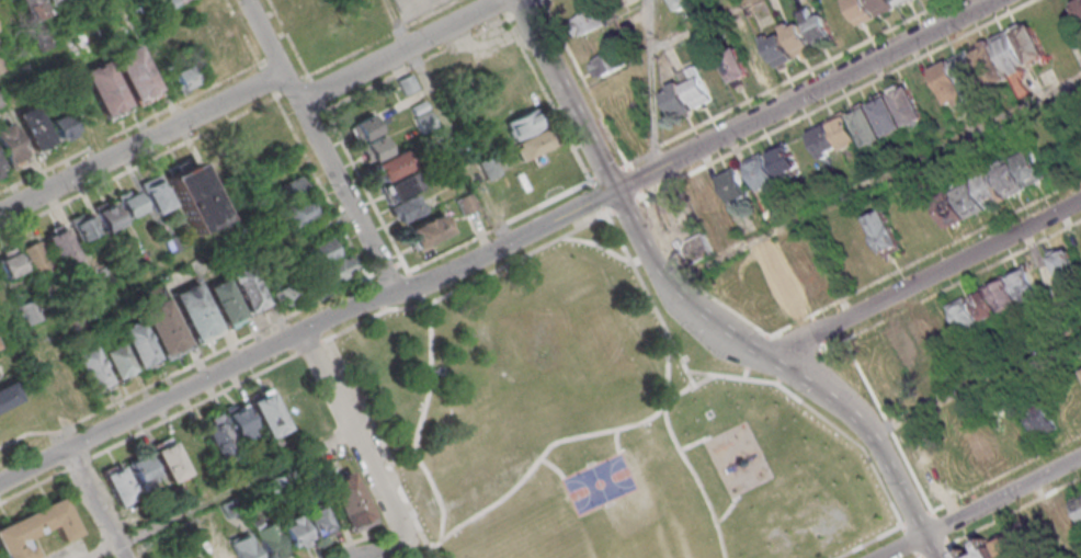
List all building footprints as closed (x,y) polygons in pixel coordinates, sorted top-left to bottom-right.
[(28,22),(46,13),(40,0),(17,0),(28,22)] [(675,12),(692,5),(690,0),(670,0),(675,12)] [(856,26),(877,17),(876,15),(912,0),(845,0),(856,26)] [(607,26),(600,6),(571,17),(579,37),(607,26)] [(814,16),(811,9),(802,13),(817,45),(834,37),(823,12),(814,16)] [(782,26),(798,57),(814,49),(798,17),(782,26)] [(764,34),(773,67),(792,61),(783,29),(764,34)] [(133,106),(159,95),(138,44),(112,55),(133,106)] [(719,56),(734,83),(752,73),(737,46),(719,56)] [(589,62),(599,79),(627,65),(617,47),(589,62)] [(968,95),(986,87),(970,50),(952,58),(968,95)] [(80,71),(103,120),(129,109),(106,59),(80,71)] [(930,69),(951,110),(969,100),(948,60),(930,69)] [(713,99),(697,65),(679,74),(683,81),(662,91),(674,117),(713,99)] [(196,86),(188,66),(171,72),(178,92),(196,86)] [(418,88),(410,73),(395,80),(403,96),(418,88)] [(866,147),(925,119),(909,84),(849,112),(866,147)] [(408,107),(422,134),(437,126),(424,99),(408,107)] [(33,154),(53,144),(34,105),(14,114),(33,154)] [(512,140),(543,126),(535,107),(504,121),(512,140)] [(46,118),(59,143),(78,133),(66,109),(46,118)] [(861,143),(846,112),(808,131),(823,162),(861,143)] [(379,132),(370,114),(349,125),(359,143),(379,132)] [(24,162),(13,122),(0,125),(0,153),(4,168),(24,162)] [(554,146),(546,129),(513,145),(521,162),(554,146)] [(380,182),(410,169),(401,150),(389,155),(381,136),(361,144),(368,162),(371,161),(380,182)] [(781,179),(801,170),(788,141),(768,150),(781,179)] [(1005,197),(1047,180),(1035,151),(930,194),(943,227),(1007,201),(1005,197)] [(778,183),(765,152),(744,161),(757,192),(778,183)] [(197,166),(225,219),(196,235),(169,180),(197,166)] [(750,196),(737,167),(717,176),(730,205),(750,196)] [(418,190),(411,172),(380,185),(387,202),(418,190)] [(139,182),(154,214),(172,205),(157,174),(139,182)] [(279,207),(280,207),(287,227),(316,215),(308,194),(306,195),(299,177),(271,187),(279,207)] [(692,192),(704,219),(724,210),(712,183),(692,192)] [(114,195),(126,219),(145,209),(132,185),(114,195)] [(390,209),(401,226),(427,208),(415,191),(390,209)] [(104,235),(124,226),(111,198),(92,207),(104,235)] [(904,248),(886,209),(867,217),(885,256),(904,248)] [(68,217),(75,241),(95,236),(87,211),(68,217)] [(404,229),(415,250),(451,233),(440,212),(404,229)] [(41,232),(58,267),(76,258),(59,223),(41,232)] [(697,266),(716,251),(702,234),(684,249),(697,266)] [(308,269),(338,258),(331,239),(301,250),(308,269)] [(20,247),(32,276),(50,269),(38,240),(20,247)] [(1060,278),(1079,270),(1068,243),(1049,251),(1060,278)] [(15,252),(0,258),(0,269),(5,280),(24,271),(15,252)] [(823,291),(807,256),(787,265),(790,271),(770,280),(783,309),(804,300),(803,299),(823,291)] [(314,268),(319,287),(354,277),(348,258),(314,268)] [(266,304),(246,265),(227,275),(247,314),(266,304)] [(1041,297),(1029,265),(1010,271),(1021,304),(1041,297)] [(983,324),(1022,308),(1008,275),(969,291),(983,324)] [(205,286),(225,328),(244,320),(224,277),(205,286)] [(309,294),(301,278),(272,292),(280,308),(309,294)] [(218,334),(198,282),(172,292),(192,344),(218,334)] [(947,305),(962,336),(981,327),(966,296),(947,305)] [(188,347),(164,297),(139,309),(162,359),(188,347)] [(118,328),(138,372),(158,363),(138,319),(118,328)] [(114,380),(133,370),(117,339),(99,349),(114,380)] [(88,394),(109,386),(93,345),(73,353),(88,394)] [(19,402),(12,383),(0,388),(0,410),(19,402)] [(288,428),(266,386),(245,397),(266,439),(288,428)] [(1023,411),(1034,435),(1056,425),(1045,401),(1023,411)] [(238,442),(256,434),(241,402),(222,411),(238,442)] [(216,463),(235,453),(215,414),(196,423),(216,463)] [(964,438),(979,467),(997,457),(982,428),(964,438)] [(151,446),(166,485),(187,476),(172,438),(151,446)] [(125,464),(141,494),(160,484),(144,454),(125,464)] [(119,507),(137,497),(119,465),(101,475),(119,507)] [(325,484),(347,534),(373,522),(351,473),(325,484)] [(1080,541),(1080,493),(1051,506),(1068,546),(1080,541)] [(37,556),(33,557),(4,557),(0,549),(0,526),(61,496),(79,532),(61,540),(54,525),(24,539),(27,546),(32,544),(37,556)] [(313,538),(332,530),(321,506),(302,514),(313,538)] [(310,540),(297,517),(279,527),(292,550),(310,540)] [(274,519),(254,524),(263,557),(284,557),(274,519)] [(1019,553),(1009,532),(969,550),(959,555),(961,557),(1008,557),(1019,553)] [(236,557),(259,557),(247,533),(228,543),(236,557)] [(208,557),(230,557),(226,547),(206,554),(208,557)]
